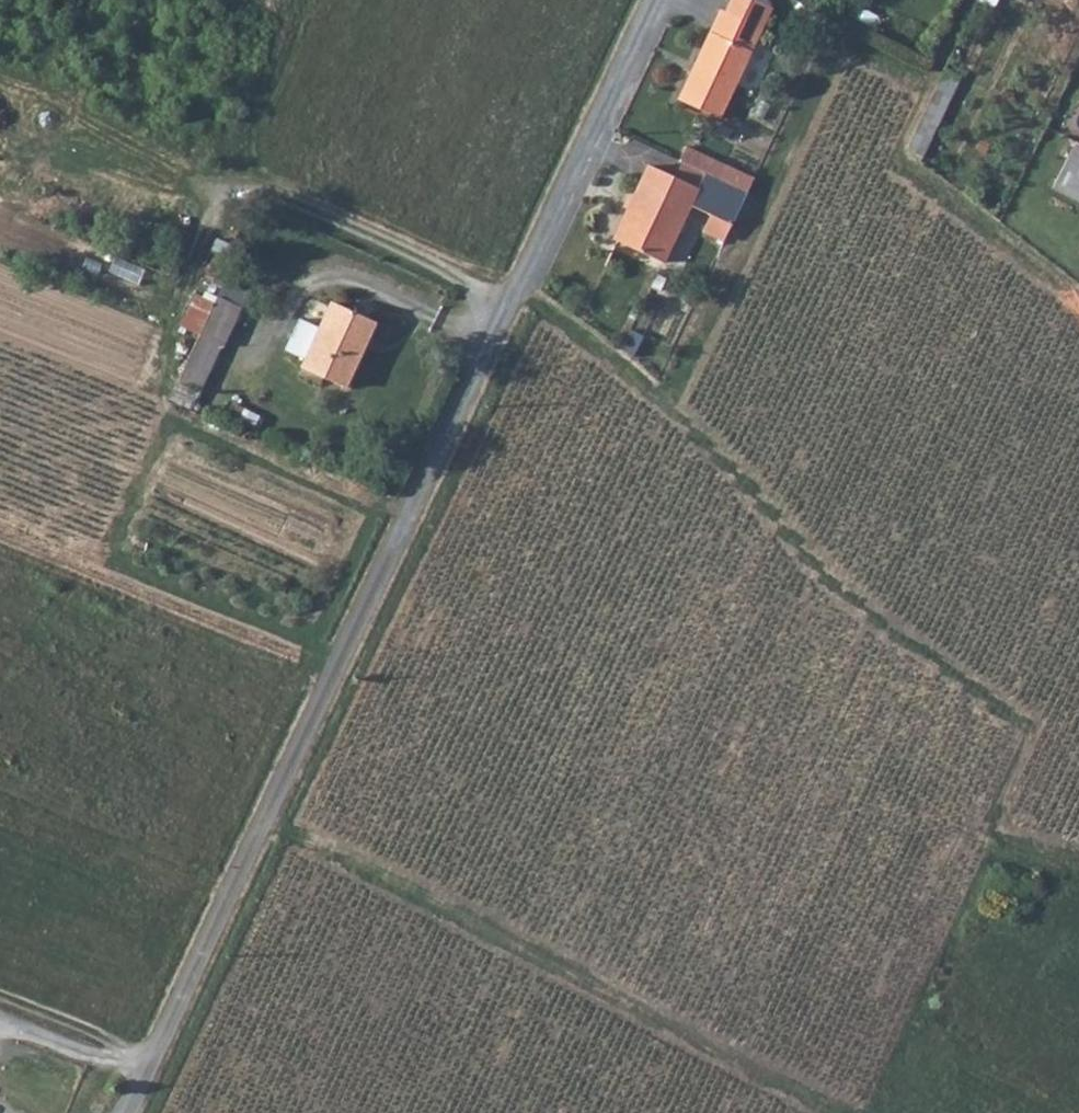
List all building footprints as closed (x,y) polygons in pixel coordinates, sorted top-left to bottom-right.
[(721,6),(758,23),(767,3),(760,0),(723,0),(721,6)] [(996,0),(977,0),(975,6),(990,13),(996,0)] [(715,4),(674,94),(715,113),(758,23),(721,6),(715,4)] [(958,79),(944,72),(906,150),(919,160),(958,79)] [(721,175),(729,159),(682,137),(675,153),(703,166),(721,175)] [(1052,190),(1078,204),(1078,150),(1074,147),(1052,190)] [(745,186),(752,170),(729,159),(721,175),(745,186)] [(721,175),(703,166),(694,184),(647,162),(613,235),(661,257),(689,197),(729,216),(745,186),(721,175)] [(201,389),(233,303),(190,287),(176,324),(192,330),(174,379),(201,389)] [(335,301),(304,365),(347,385),(377,322),(335,301)]
